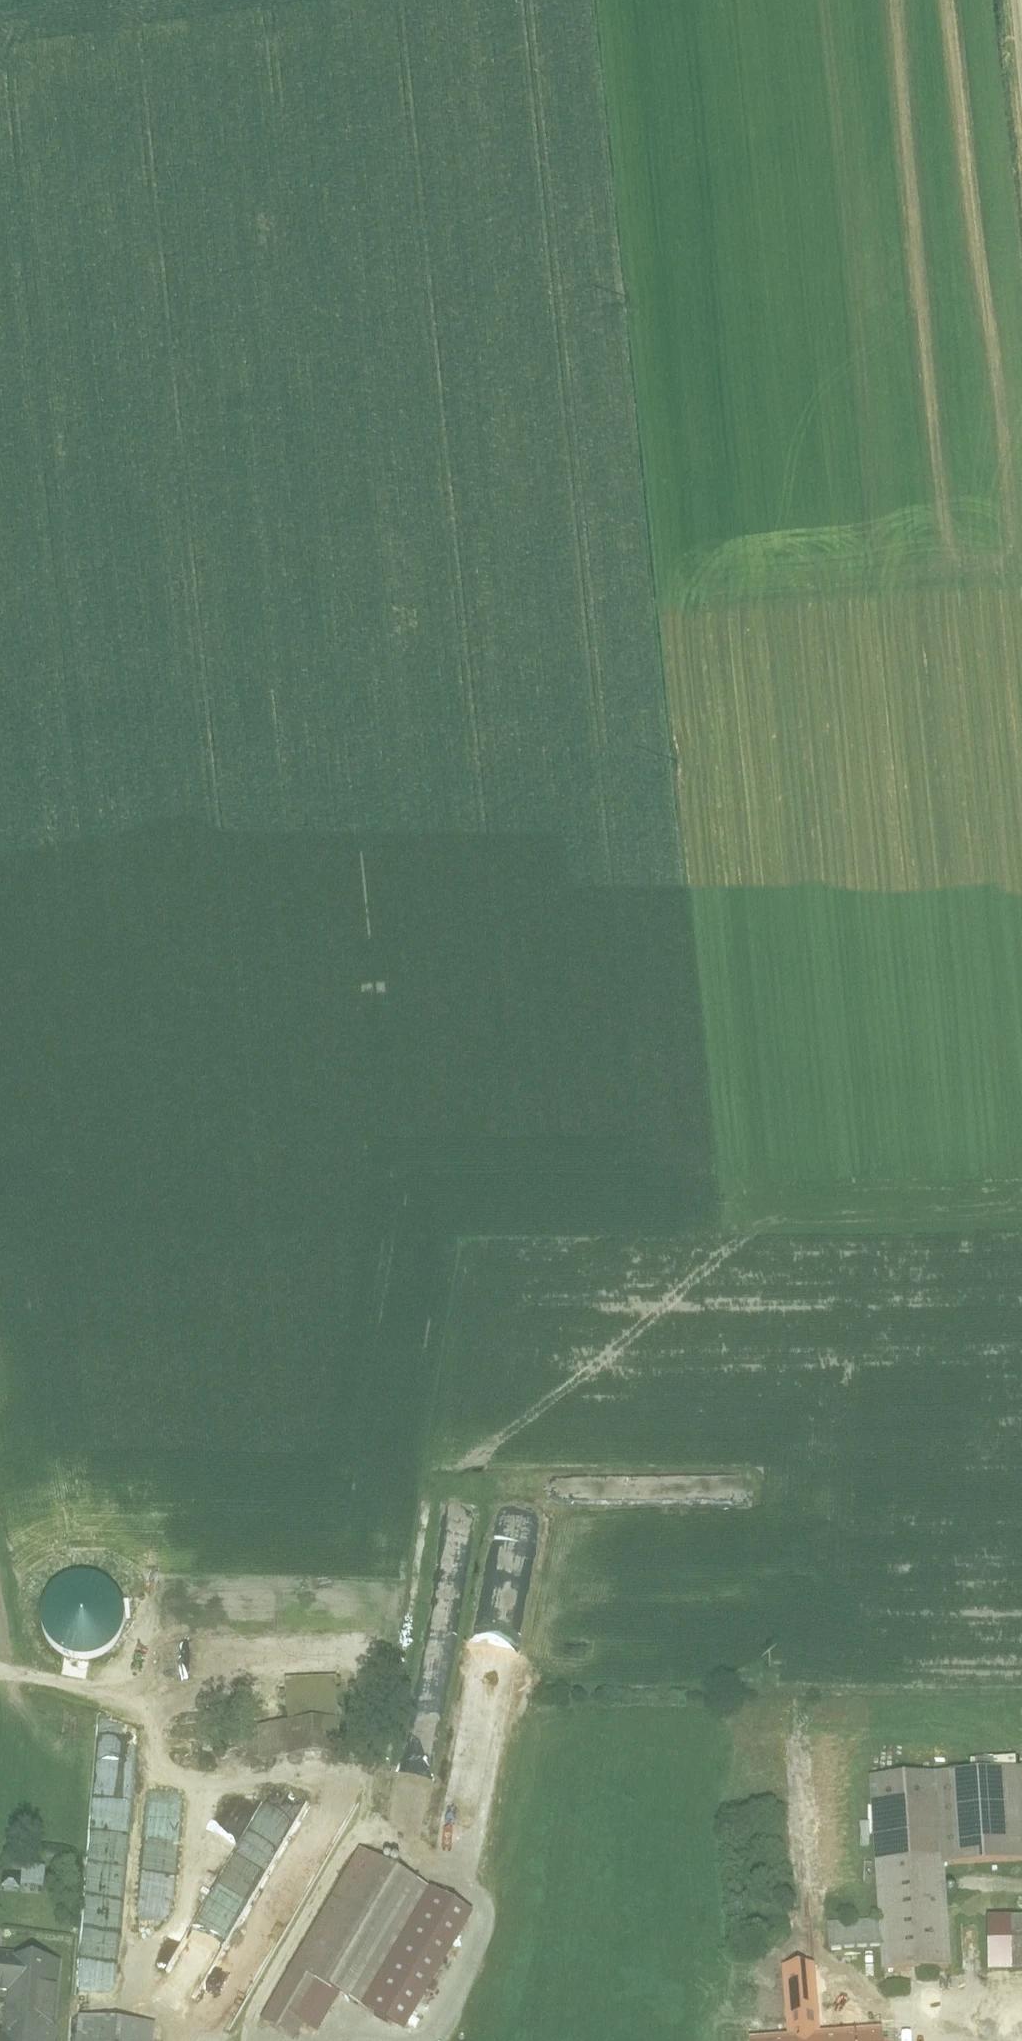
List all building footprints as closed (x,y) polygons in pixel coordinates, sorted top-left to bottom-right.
[(337,1673),(267,1676),(268,1720),(250,1721),(251,1757),(351,1754),(349,1719),(338,1719),(337,1673)] [(881,1973),(954,1968),(948,1867),(1021,1863),(1021,1767),(870,1776),(881,1973)] [(352,1851),(260,2019),(295,2038),(324,1987),(371,2013),(435,1896),(352,1851)] [(43,1884),(42,1855),(0,1857),(0,1886),(43,1884)] [(824,1920),(825,1950),(875,1948),(874,1918),(824,1920)] [(985,1967),(1021,1967),(1021,1918),(986,1918),(985,1967)] [(67,1953),(8,1951),(5,2029),(0,2029),(0,2040),(64,2040),(67,1953)] [(832,2022),(830,1963),(782,1964),(783,2022),(755,2023),(756,2040),(887,2040),(886,2020),(832,2022)] [(154,2022),(75,2019),(74,2040),(153,2040),(154,2022)]
